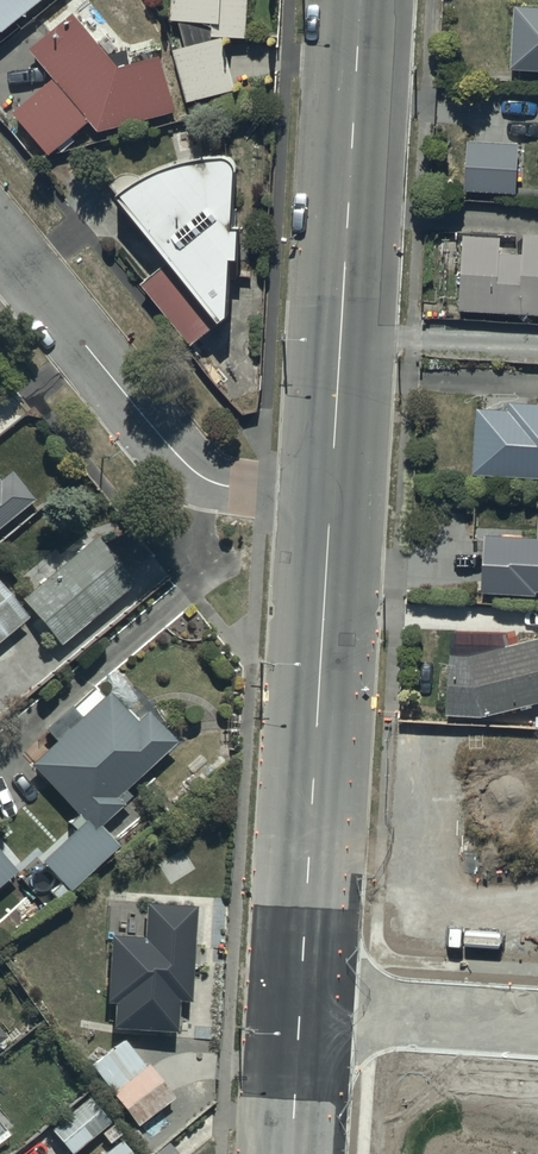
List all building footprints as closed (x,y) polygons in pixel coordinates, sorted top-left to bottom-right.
[(34,0),(0,0),(0,27),(34,0)] [(163,53),(178,103),(232,88),(219,38),(236,39),(239,0),(163,0),(162,24),(170,24),(176,48),(163,53)] [(510,11),(507,77),(537,79),(537,12),(510,11)] [(177,110),(159,56),(135,65),(130,53),(107,56),(75,15),(34,47),(58,76),(13,111),(54,153),(64,145),(68,150),(83,139),(78,133),(96,120),(103,130),(177,110)] [(518,146),(467,143),(464,191),(515,195),(518,146)] [(116,193),(168,259),(146,277),(197,340),(225,314),(228,255),(234,255),(235,226),(230,226),(233,162),(232,162),(232,161),(232,160),(231,159),(231,158),(230,158),(229,157),(228,156),(227,156),(226,156),(225,155),(223,155),(222,155),(221,155),(220,155),(219,155),(218,155),(217,155),(216,155),(215,155),(213,155),(212,155),(211,155),(210,155),(209,155),(208,155),(207,155),(206,156),(205,156),(204,156),(203,156),(202,156),(200,156),(199,156),(198,156),(197,156),(196,157),(195,157),(194,157),(193,157),(192,157),(191,157),(190,157),(189,158),(188,158),(186,158),(185,158),(184,159),(183,159),(182,159),(181,159),(180,160),(179,160),(178,160),(177,160),(176,161),(175,161),(174,161),(173,162),(172,162),(171,162),(170,163),(169,163),(168,163),(167,164),(166,164),(164,164),(163,165),(162,165),(161,166),(160,166),(159,166),(158,167),(157,167),(156,168),(155,168),(154,168),(153,169),(152,169),(151,170),(150,170),(149,171),(148,171),(148,172),(147,172),(146,173),(145,173),(144,174),(143,174),(142,175),(141,175),(140,176),(139,176),(138,177),(137,178),(136,178),(135,179),(134,179),(133,180),(132,181),(131,182),(130,182),(129,183),(128,184),(127,184),(126,185),(125,186),(124,186),(124,187),(123,187),(122,188),(121,189),(120,190),(119,190),(119,191),(118,192),(117,192),(116,193)] [(458,239),(454,311),(537,316),(537,241),(520,240),(519,260),(494,258),(495,241),(458,239)] [(476,409),(472,475),(537,479),(537,405),(509,403),(509,411),(476,409)] [(0,467),(0,520),(37,490),(31,483),(36,479),(16,454),(0,467)] [(484,534),(480,595),(534,598),(535,591),(537,591),(537,513),(536,537),(484,534)] [(98,525),(23,587),(24,588),(62,634),(137,571),(98,525)] [(31,606),(0,568),(0,632),(31,606)] [(444,659),(437,719),(479,726),(537,711),(537,642),(474,663),(444,659)] [(75,822),(43,852),(37,856),(59,879),(53,884),(60,892),(121,835),(105,817),(132,791),(124,783),(178,733),(151,703),(141,712),(111,681),(103,689),(94,680),(73,699),(72,697),(50,717),(58,726),(28,753),(75,803),(65,812),(75,822)] [(17,861),(0,841),(0,877),(17,861)] [(195,894),(146,893),(145,928),(110,927),(108,990),(115,990),(115,1019),(179,1020),(179,992),(193,993),(195,894)] [(9,1032),(0,1020),(0,1039),(9,1032)] [(125,1032),(92,1057),(139,1119),(178,1089),(152,1055),(146,1059),(125,1032)] [(91,1090),(52,1122),(72,1146),(101,1123),(112,1137),(122,1128),(91,1090)] [(103,1149),(106,1153),(140,1153),(123,1133),(103,1149)] [(148,1153),(185,1153),(170,1136),(148,1153)]
